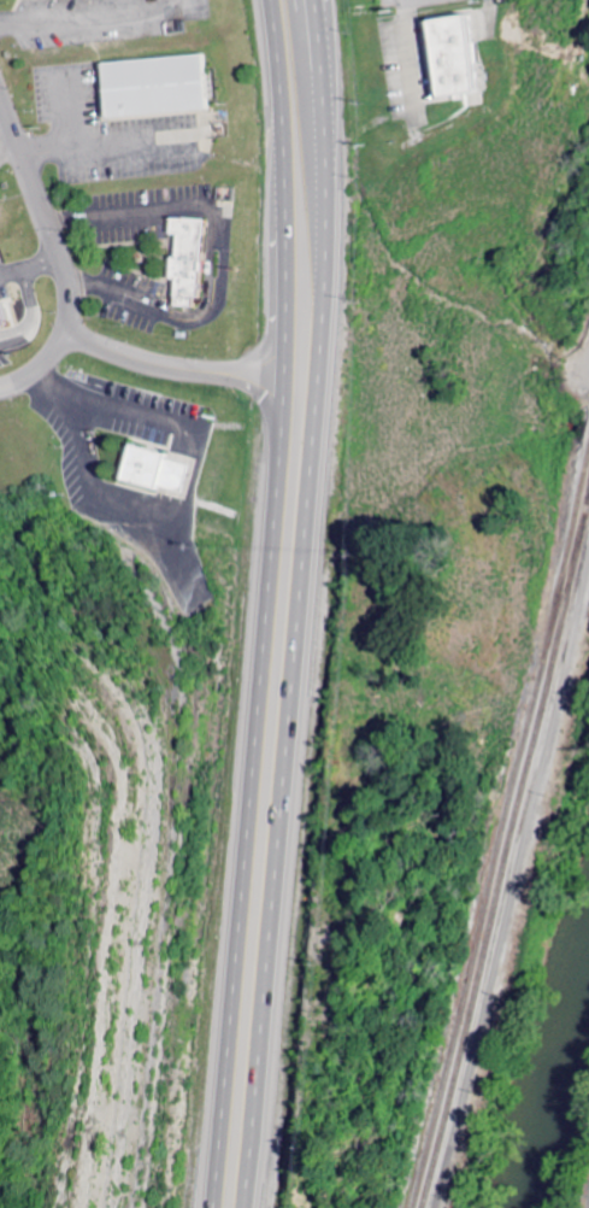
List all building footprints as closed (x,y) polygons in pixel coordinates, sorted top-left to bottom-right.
[(422,22),(433,100),(488,91),(484,64),(477,65),(469,15),(422,22)] [(110,116),(105,60),(205,52),(210,107),(110,116)] [(202,297),(206,234),(207,234),(207,217),(175,215),(173,231),(179,233),(178,254),(173,254),(172,277),(178,277),(177,294),(178,294),(177,305),(196,305),(196,297),(202,297)] [(12,323),(0,327),(0,303),(6,301),(12,323)] [(124,449),(116,482),(181,497),(189,464),(124,449)]
